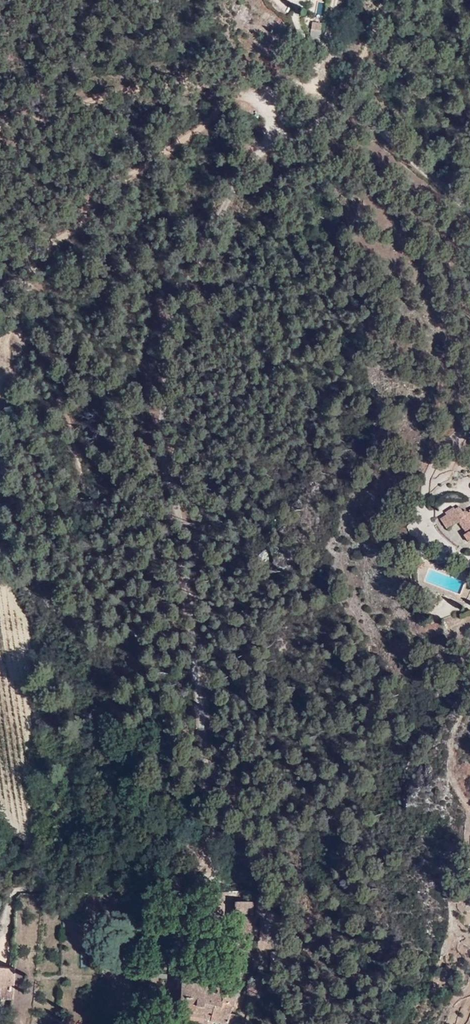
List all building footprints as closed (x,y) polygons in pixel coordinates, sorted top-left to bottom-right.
[(321,28),(312,27),(309,44),(318,45),(321,28)] [(450,511),(469,532),(469,503),(469,502),(450,511)] [(253,913),(252,902),(240,903),(240,913),(253,913)] [(253,930),(253,918),(242,918),(242,930),(253,930)] [(22,968),(1,964),(1,1000),(20,1000),(22,968)] [(241,991),(195,983),(184,1021),(192,1023),(231,1023),(241,991)]
